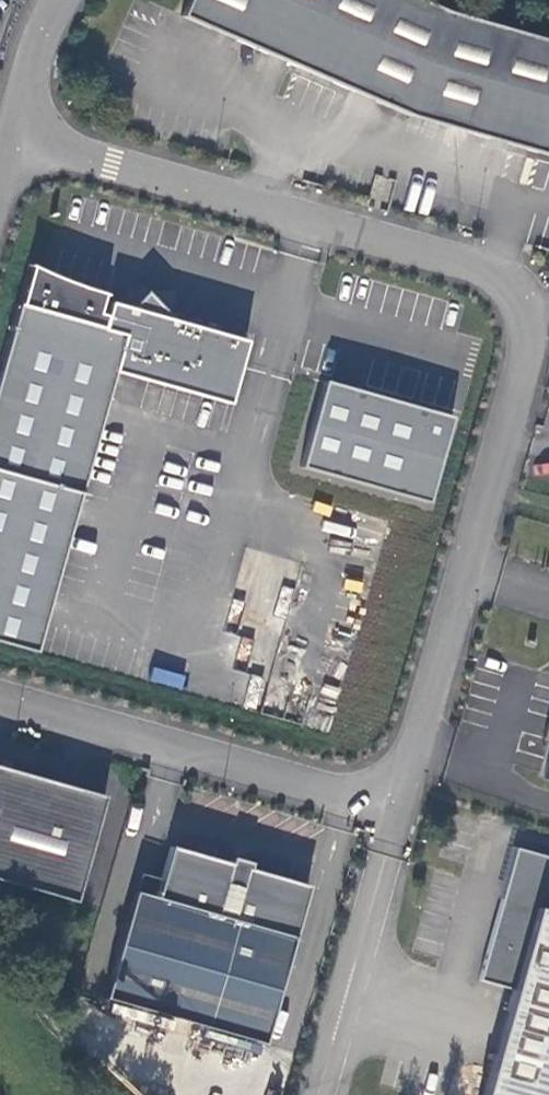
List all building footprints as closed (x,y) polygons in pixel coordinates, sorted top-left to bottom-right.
[(184,14),(413,113),(548,152),(548,36),(451,9),(431,0),(190,0),(184,14)] [(39,650),(118,369),(232,401),(250,338),(176,316),(149,288),(137,301),(134,304),(134,305),(113,299),(106,324),(22,301),(2,358),(0,369),(0,638),(39,650)] [(327,379),(304,463),(430,498),(454,414),(327,379)] [(182,688),(185,675),(153,668),(150,680),(182,688)] [(78,899),(108,794),(0,763),(0,877),(78,899)] [(158,895),(137,889),(106,995),(266,1041),(311,884),(252,866),(233,861),(173,844),(158,895)] [(519,845),(482,978),(515,987),(485,1094),(548,1094),(548,854),(519,845)] [(234,855),(233,861),(252,866),(254,860),(234,855)]
